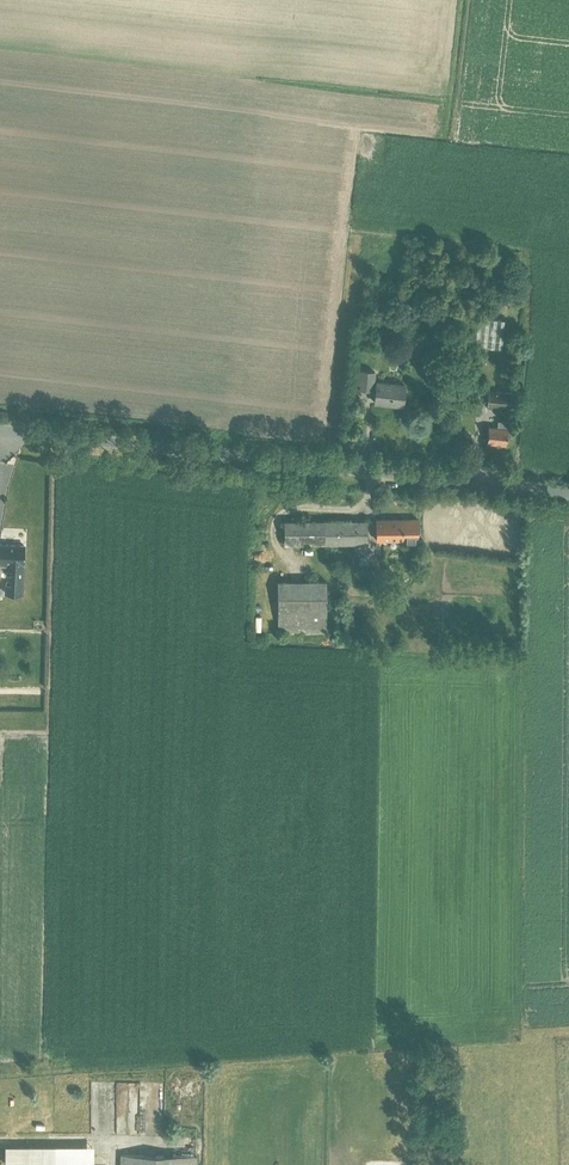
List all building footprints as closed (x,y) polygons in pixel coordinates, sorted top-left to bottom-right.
[(473,317),(470,346),(501,349),(504,320),(473,317)] [(373,390),(375,371),(360,370),(358,389),(373,390)] [(404,385),(377,382),(375,402),(402,405),(404,385)] [(511,393),(487,390),(485,407),(509,409),(511,393)] [(497,419),(497,426),(489,425),(487,442),(505,444),(506,438),(513,439),(514,428),(507,428),(508,421),(497,419)] [(418,519),(376,520),(376,540),(418,539),(418,519)] [(368,544),(368,520),(284,520),(284,545),(368,544)] [(6,577),(5,592),(21,593),(25,545),(0,544),(0,577),(6,577)] [(326,581),(278,581),(278,633),(326,633),(326,581)] [(5,1163),(94,1163),(94,1144),(5,1144),(5,1163)] [(120,1164),(197,1164),(197,1156),(120,1154),(120,1164)]
